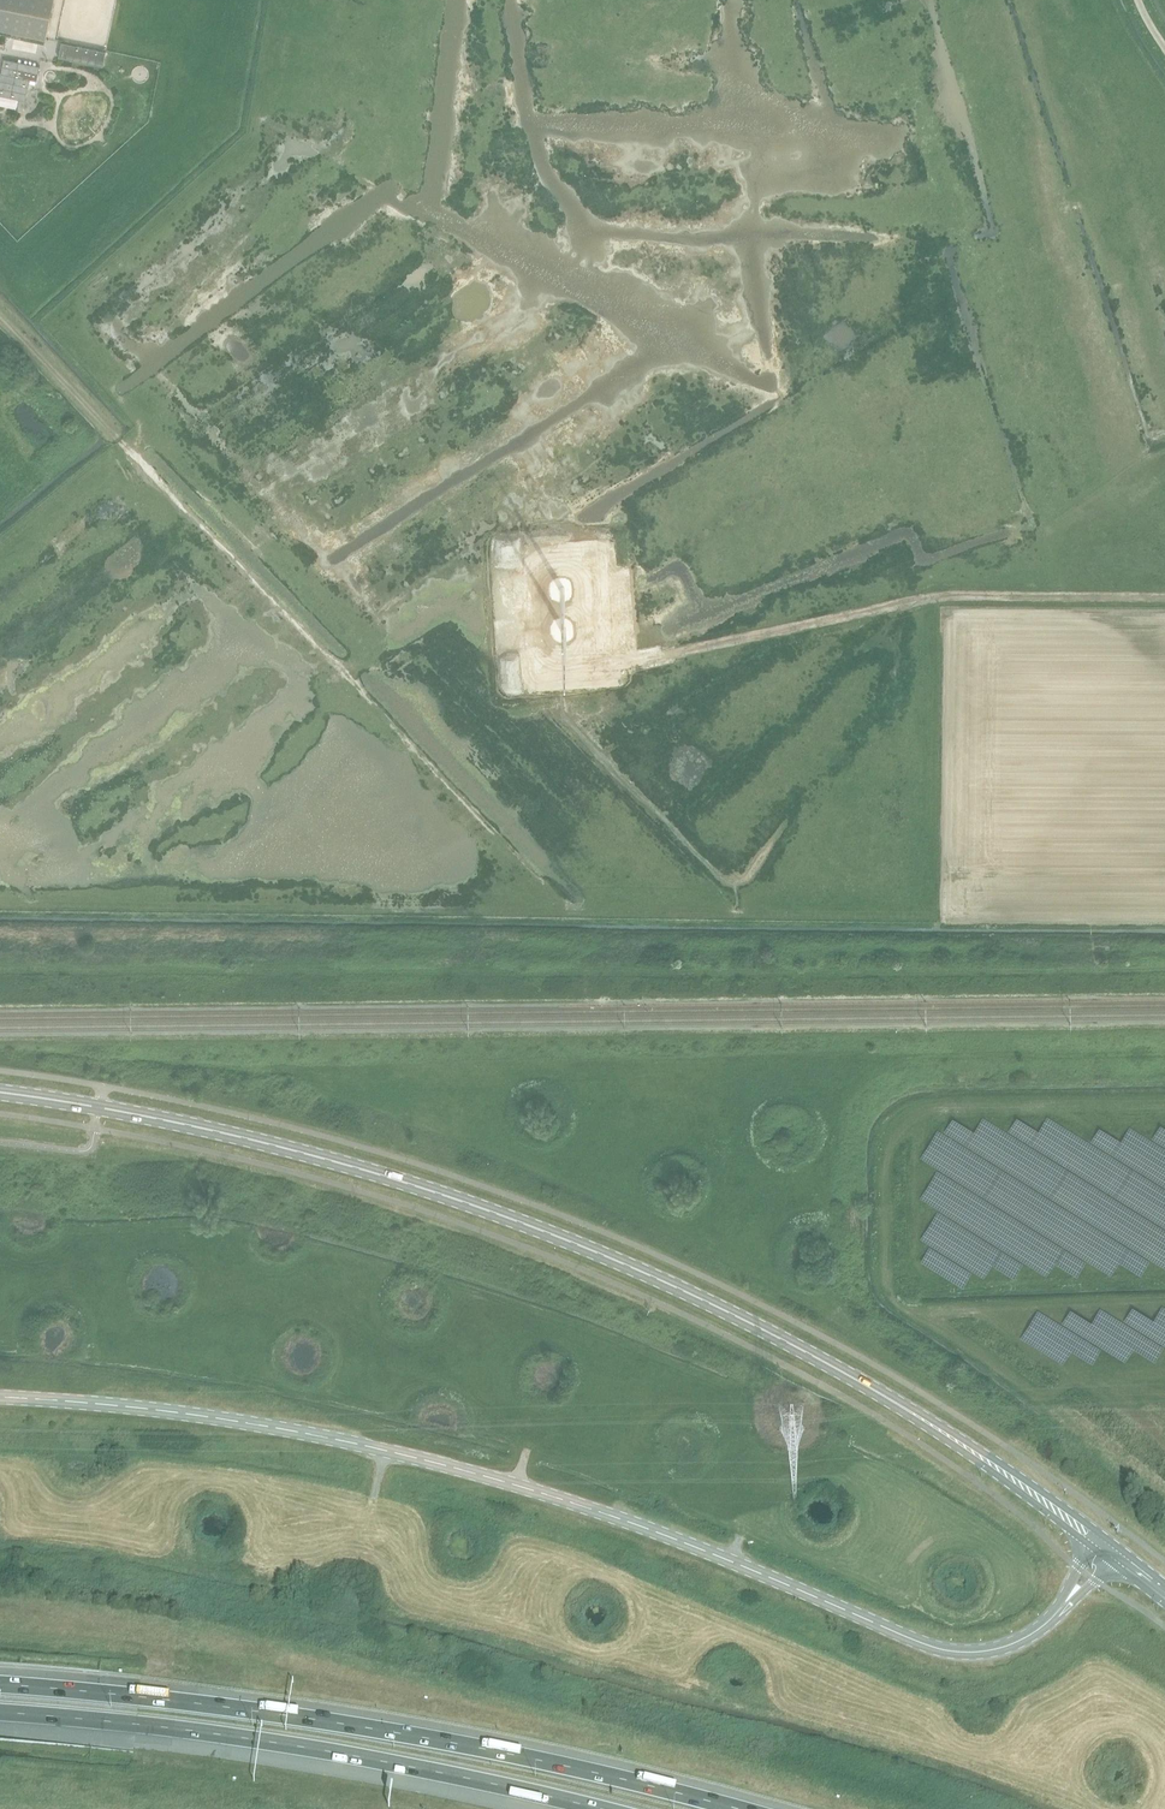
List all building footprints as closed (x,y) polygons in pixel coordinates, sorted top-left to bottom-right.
[(53,0),(0,0),(0,28),(45,37),(53,0)] [(102,67),(105,52),(61,43),(58,57),(102,67)] [(22,103),(26,81),(36,83),(39,67),(0,60),(0,98),(22,103)]
